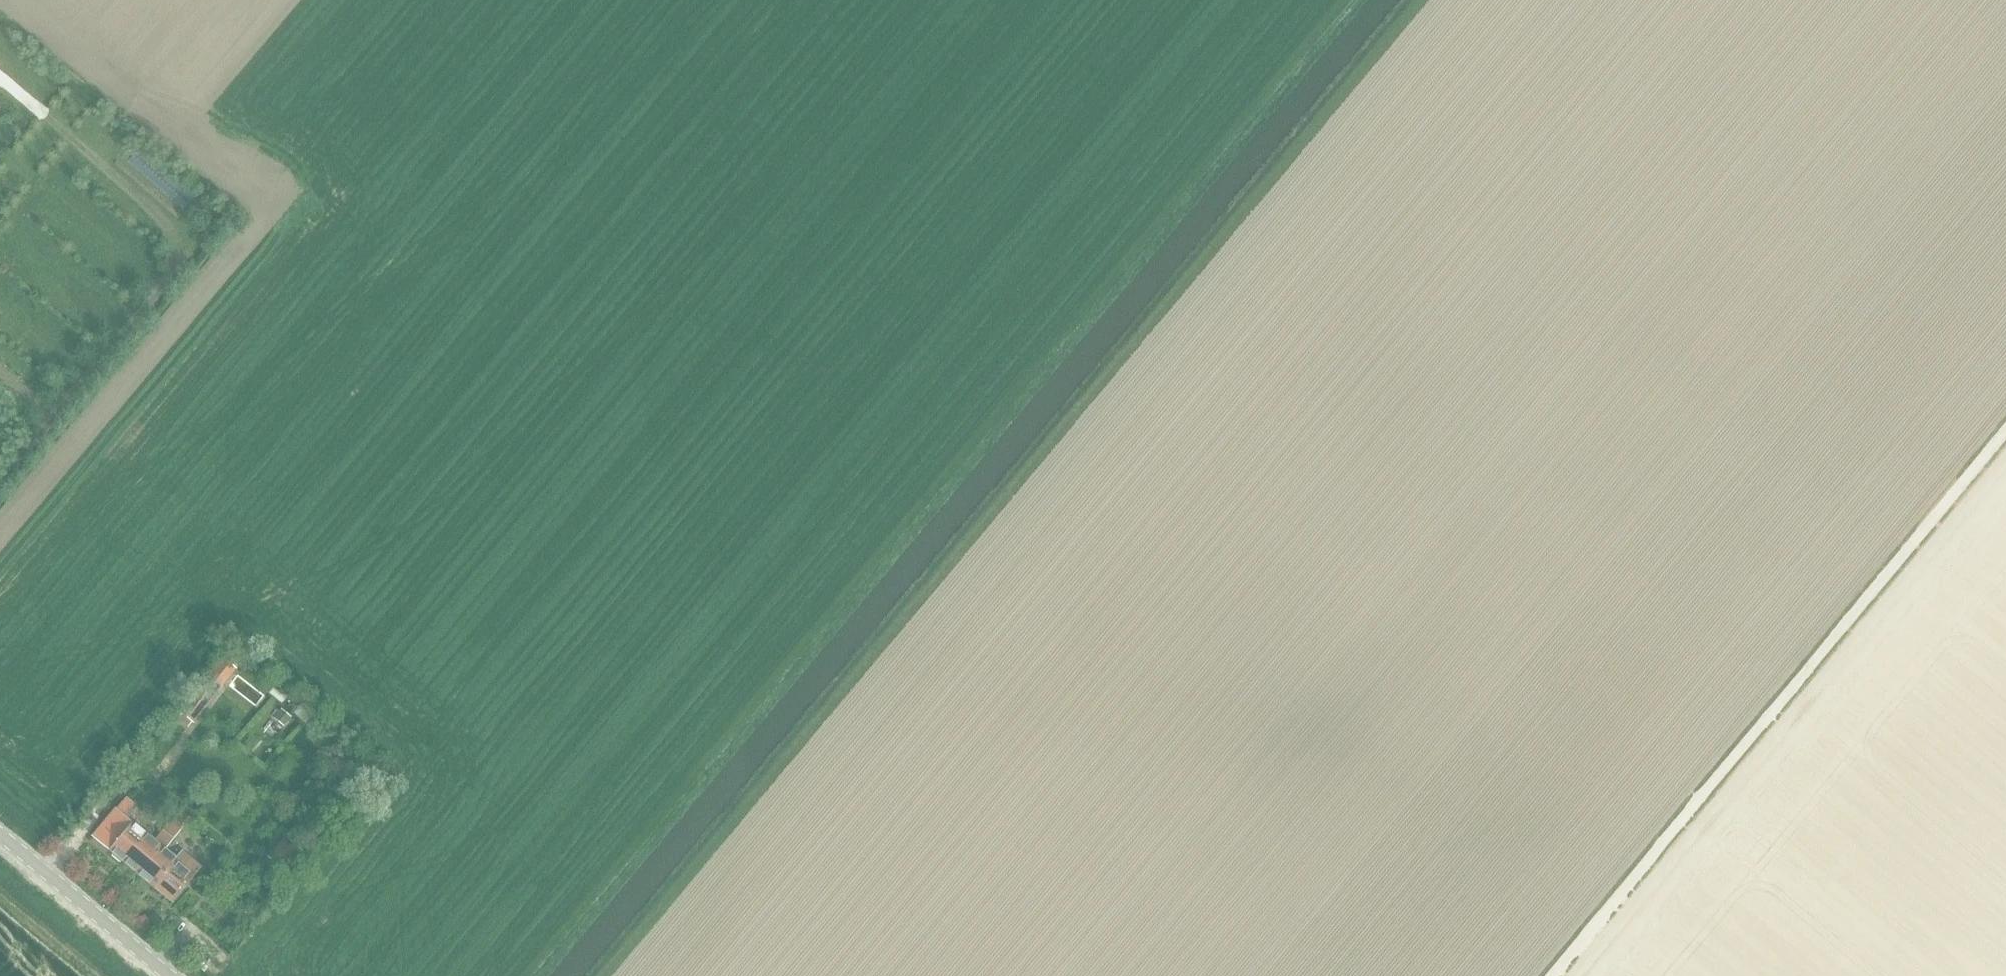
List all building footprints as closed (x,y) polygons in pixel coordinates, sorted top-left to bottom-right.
[(199,689),(188,703),(200,712),(211,699),(199,689)] [(281,709),(274,717),(283,725),(290,716),(281,709)] [(117,803),(92,834),(111,849),(111,855),(119,861),(125,861),(153,884),(171,899),(198,866),(179,851),(174,857),(163,848),(181,826),(171,817),(153,839),(131,821),(134,817),(127,811),(133,804),(125,797),(119,804),(117,803)] [(255,904),(249,912),(255,917),(262,909),(255,904)]
